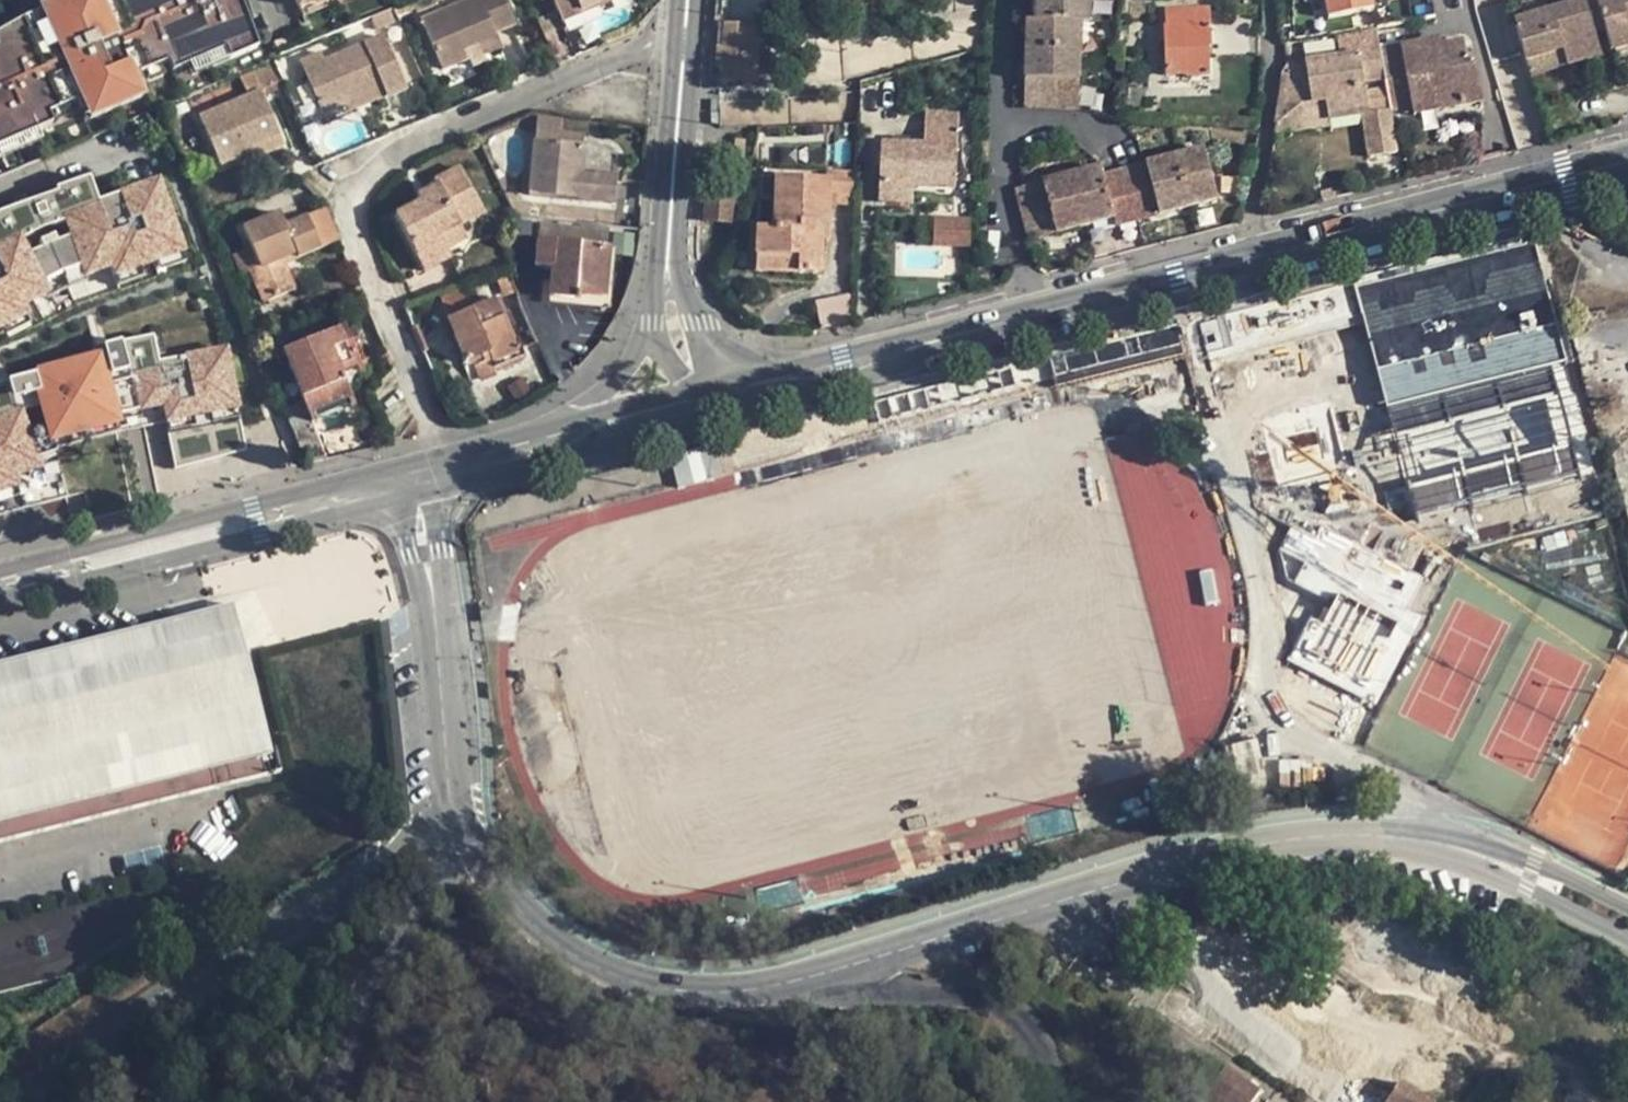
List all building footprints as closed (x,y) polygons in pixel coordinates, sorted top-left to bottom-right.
[(65,22),(54,0),(43,0),(12,17),(0,26),(17,59),(34,91),(50,121),(101,93),(65,22)] [(247,0),(222,0),(242,54),(263,46),(247,0)] [(316,0),(293,0),(297,8),(316,0)] [(436,0),(416,0),(413,1),(417,12),(437,3),(436,0)] [(504,0),(467,0),(420,22),(441,69),(468,58),(465,51),(477,46),(481,56),(501,47),(495,32),(515,24),(504,0)] [(561,21),(611,0),(552,0),(561,21)] [(1035,21),(1026,21),(1024,109),(1054,111),(1055,81),(1079,81),(1081,23),(1089,24),(1090,0),(1035,0),(1035,21)] [(1513,23),(1525,62),(1561,51),(1566,68),(1600,57),(1594,34),(1592,28),(1603,25),(1605,31),(1611,52),(1627,47),(1627,0),(1571,0),(1572,6),(1513,23)] [(147,108),(99,5),(65,22),(101,93),(147,108)] [(1209,9),(1165,10),(1165,26),(1164,26),(1164,79),(1209,77),(1208,48),(1211,48),(1209,9)] [(375,27),(371,17),(360,21),(365,32),(375,27)] [(747,27),(725,25),(724,36),(720,35),(717,70),(721,71),(721,80),(742,81),(747,27)] [(1603,25),(1592,28),(1594,34),(1605,31),(1603,25)] [(747,27),(742,81),(744,81),(744,79),(751,79),(751,82),(754,82),(758,27),(747,27)] [(1376,29),(1336,36),(1340,59),(1305,63),(1289,66),(1283,74),(1274,135),(1292,133),(1287,108),(1325,102),(1328,120),(1363,115),(1369,114),(1369,115),(1391,111),(1380,50),(1376,29)] [(406,88),(384,36),(323,61),(303,69),(322,112),(342,105),(345,112),(358,107),(354,98),(382,86),(386,97),(406,88)] [(1400,47),(1380,50),(1391,111),(1391,113),(1412,108),(1434,104),(1435,113),(1482,104),(1474,67),(1467,68),(1465,59),(1462,43),(1440,46),(1431,48),(1431,42),(1400,47)] [(477,46),(465,51),(468,58),(471,66),(483,61),(481,56),(477,46)] [(1561,51),(1525,62),(1530,78),(1566,68),(1561,51)] [(323,61),(319,52),(300,60),(303,69),(323,61)] [(1472,57),(1465,59),(1467,68),(1474,67),(1472,57)] [(477,79),(471,66),(468,58),(441,69),(450,90),(477,79)] [(17,59),(0,69),(0,72),(16,100),(34,91),(17,59)] [(284,88),(271,60),(238,74),(247,96),(260,90),(263,98),(284,88)] [(1079,81),(1055,81),(1054,111),(1078,112),(1079,81)] [(283,144),(263,98),(260,90),(247,96),(199,116),(219,166),(254,152),(256,156),(283,144)] [(64,151),(147,108),(101,93),(50,121),(64,151)] [(1328,120),(1325,102),(1287,108),(1292,133),(1329,128),(1328,120)] [(1434,104),(1412,108),(1414,117),(1435,113),(1434,104)] [(1369,114),(1363,115),(1370,158),(1398,153),(1391,113),(1391,111),(1369,115),(1369,114)] [(957,114),(926,112),(925,143),(910,143),(893,143),(882,142),(879,202),(910,204),(911,188),(953,190),(957,114)] [(583,148),(583,136),(560,134),(561,121),(536,119),(534,143),(583,148)] [(745,141),(734,140),(734,146),(736,146),(734,159),(743,160),(745,141)] [(613,203),(616,175),(593,173),(593,175),(581,174),(583,148),(534,143),(528,195),(613,203)] [(1100,166),(1014,190),(1022,219),(1049,212),(1055,235),(1113,219),(1115,228),(1217,201),(1203,149),(1102,175),(1100,166)] [(466,238),(458,226),(482,212),(459,168),(435,181),(437,185),(416,196),(419,202),(393,217),(415,256),(441,242),(445,250),(466,238)] [(828,178),(827,203),(852,205),(854,172),(826,171),(826,179),(828,178)] [(162,174),(99,195),(92,176),(0,207),(0,330),(35,318),(28,300),(52,292),(46,273),(80,261),(87,281),(187,247),(162,174)] [(773,228),(755,227),(754,255),(795,257),(795,274),(818,275),(819,242),(820,223),(827,224),(827,203),(828,178),(826,179),(775,176),(773,228)] [(741,188),(705,185),(703,220),(730,223),(731,205),(739,206),(741,188)] [(1335,189),(1318,194),(1320,202),(1337,198),(1335,189)] [(297,258),(337,240),(324,209),(285,226),(279,212),(242,228),(256,261),(259,268),(280,259),(294,252),(297,258)] [(1049,212),(1022,219),(1028,242),(1055,235),(1049,212)] [(932,245),(970,245),(970,216),(932,216),(932,245)] [(608,249),(610,231),(539,223),(537,242),(608,249)] [(423,272),(449,258),(445,250),(441,242),(415,256),(423,272)] [(604,297),(608,249),(537,242),(534,264),(550,266),(547,295),(574,298),(574,294),(604,297)] [(294,252),(280,259),(283,264),(297,258),(294,252)] [(795,257),(754,255),(753,271),(795,274),(795,257)] [(283,264),(280,259),(259,268),(250,271),(264,301),(294,288),(283,264)] [(250,271),(259,268),(256,261),(247,264),(250,271)] [(515,293),(507,271),(495,276),(502,298),(515,293)] [(515,351),(485,280),(439,298),(449,320),(446,322),(463,362),(480,355),(487,352),(491,362),(515,351)] [(1323,328),(1350,327),(1347,289),(1320,291),(1323,328)] [(1554,320),(1377,368),(1412,519),(1596,472),(1554,320)] [(348,396),(339,374),(358,367),(350,346),(344,333),(342,330),(283,354),(301,399),(307,414),(348,396)] [(358,343),(353,330),(344,333),(350,346),(358,343)] [(43,476),(23,401),(37,397),(49,441),(125,421),(123,412),(162,401),(168,423),(244,403),(228,342),(159,360),(159,361),(115,373),(108,347),(2,375),(4,381),(0,382),(0,487),(43,476)] [(491,362),(487,352),(480,355),(484,365),(491,362)] [(728,437),(731,456),(944,401),(939,379),(842,403),(838,404),(839,408),(728,437)] [(325,459),(307,414),(301,399),(282,407),(303,465),(325,459)] [(944,401),(731,456),(735,468),(948,414),(944,401)] [(708,481),(704,453),(674,458),(678,486),(708,481)] [(1428,622),(1330,567),(1278,658),(1381,711),(1428,622)] [(231,604),(0,662),(0,842),(232,784),(263,776),(259,758),(269,755),(231,604)] [(894,843),(831,852),(835,883),(899,873),(894,843)] [(0,924),(0,986),(93,968),(82,908),(0,924)] [(1169,965),(1199,984),(1184,1007),(1247,1049),(1243,1055),(1279,1079),(1280,1077),(1317,1101),(1429,1101),(1400,1082),(1392,1093),(1282,1019),(1271,1037),(1233,1012),(1260,973),(1194,928),(1169,965)] [(1260,1095),(1224,1070),(1201,1101),(1255,1101),(1260,1095)]
